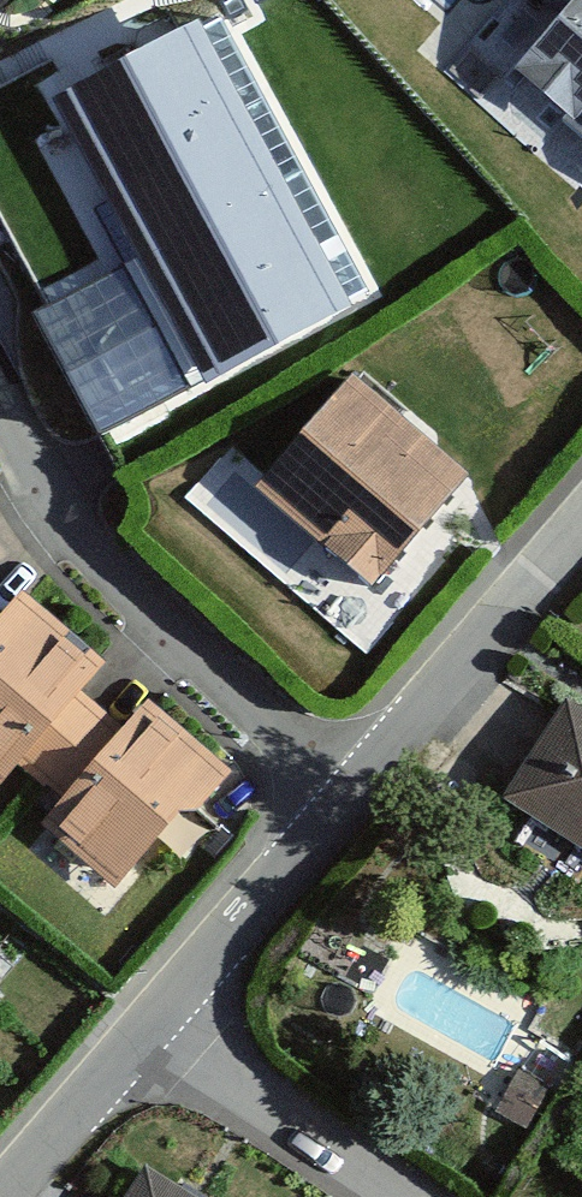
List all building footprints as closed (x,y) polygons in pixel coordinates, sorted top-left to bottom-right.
[(492,71),(581,142),(581,0),(553,0),(492,71)] [(199,27),(54,103),(204,387),(350,310),(199,27)] [(336,377),(234,485),(353,587),(447,470),(336,377)] [(0,592),(0,763),(3,758),(46,787),(24,823),(107,888),(222,767),(135,696),(117,721),(69,686),(99,653),(5,585),(0,592)] [(484,794),(581,854),(581,711),(556,694),(484,794)] [(154,1171),(138,1196),(196,1196),(154,1171)]
